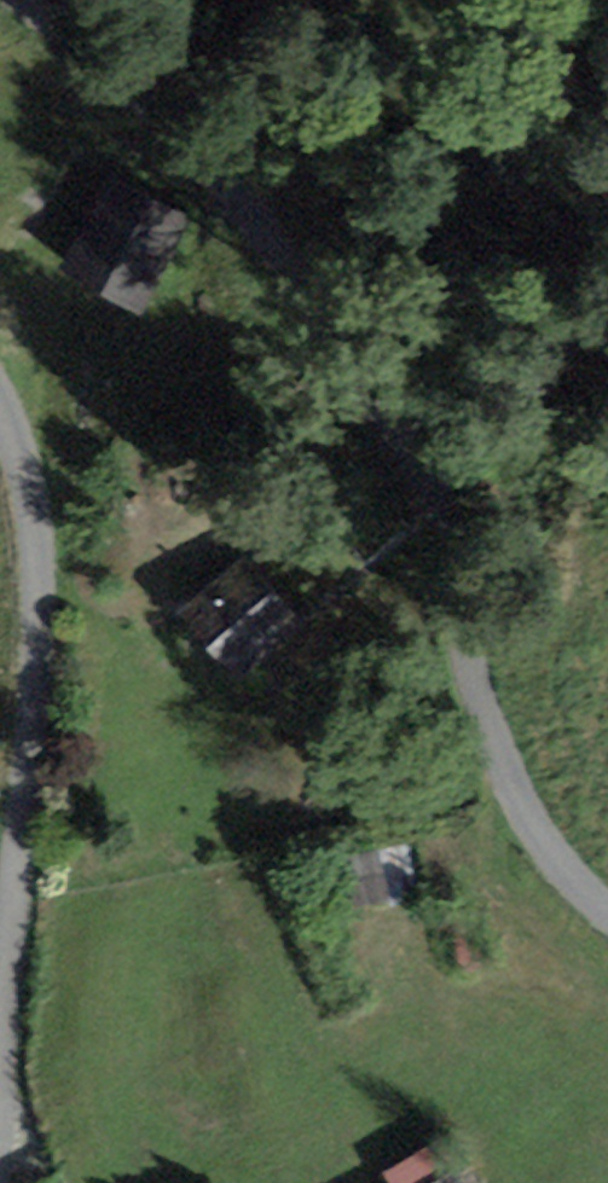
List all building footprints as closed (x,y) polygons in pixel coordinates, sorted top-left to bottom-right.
[(188,217),(109,180),(63,276),(143,313),(188,217)] [(288,617),(239,561),(178,615),(228,671),(288,617)]
